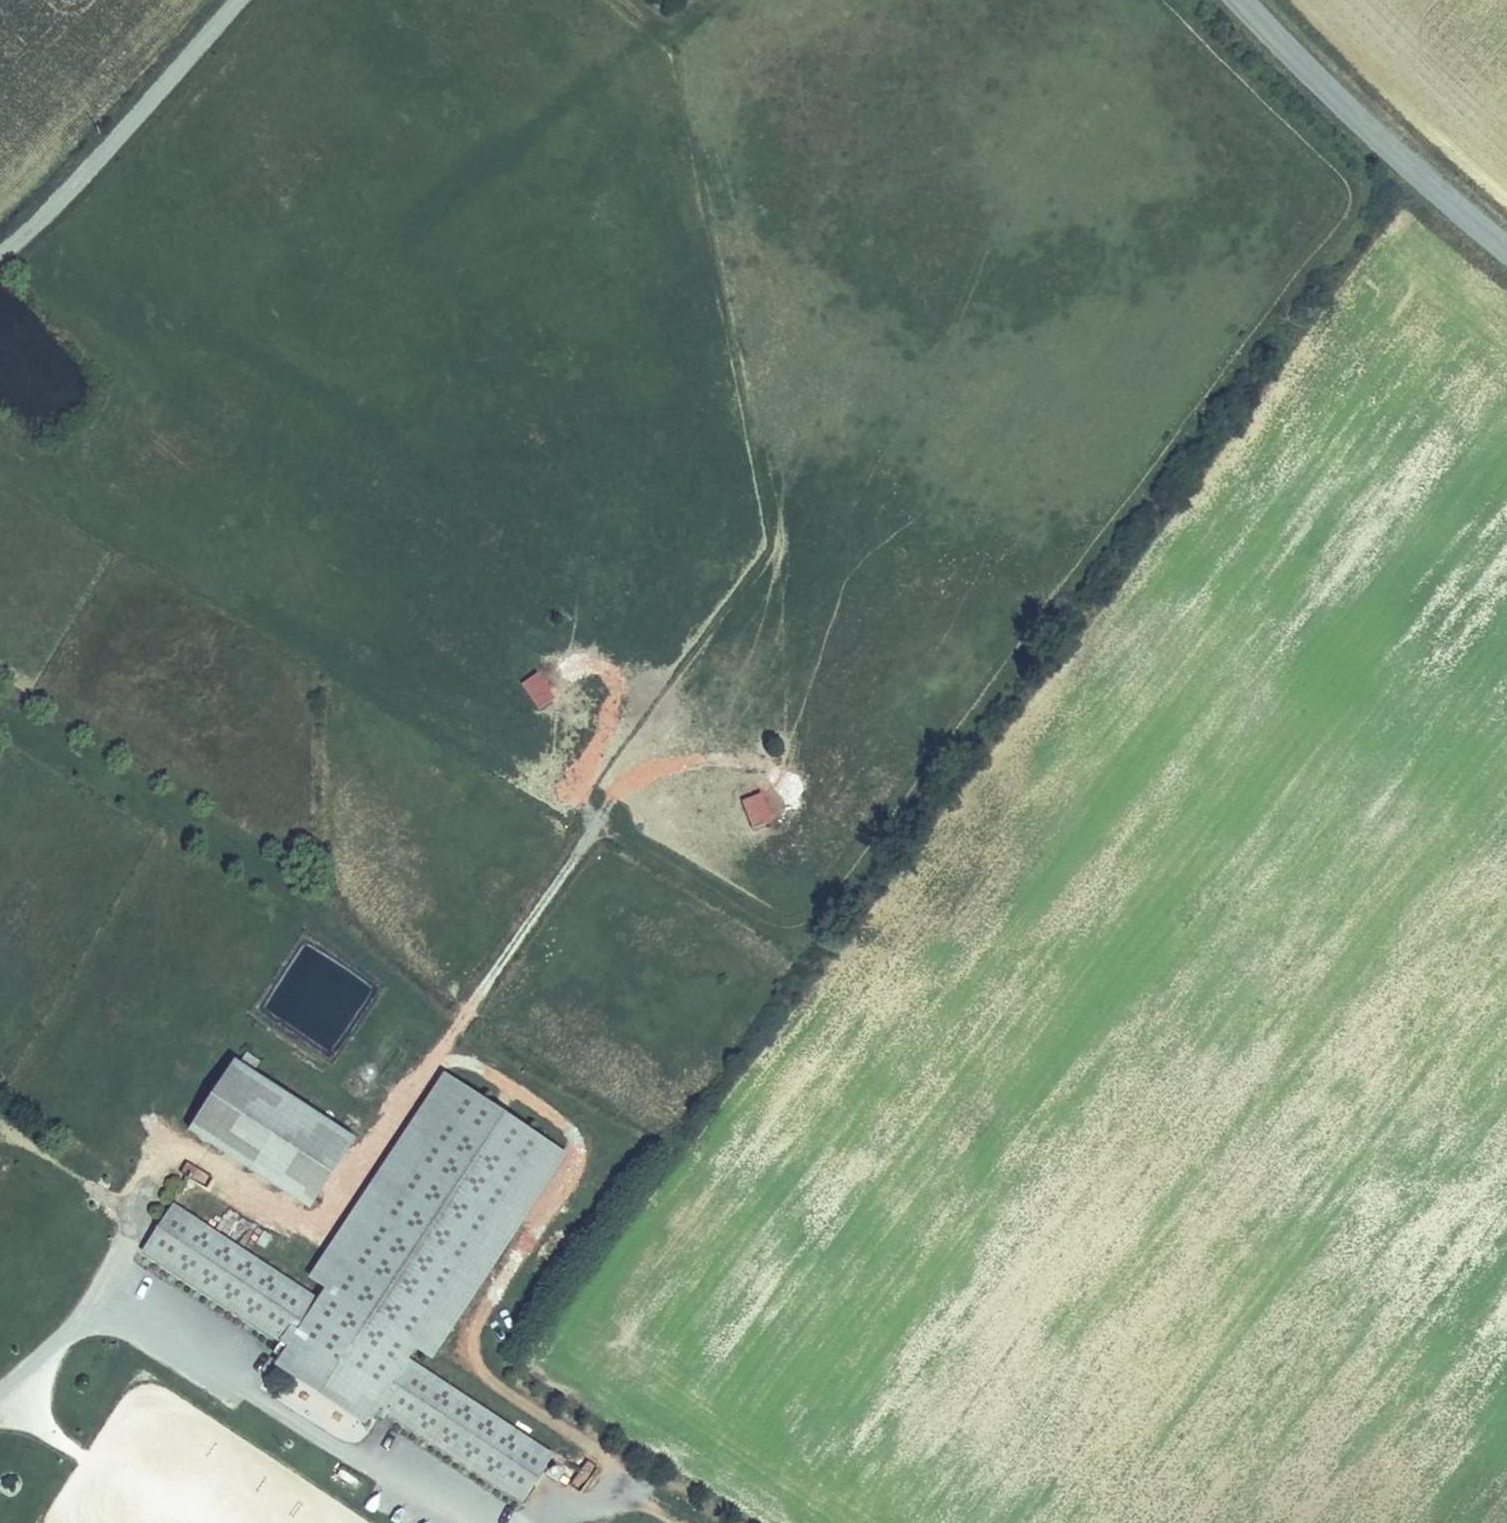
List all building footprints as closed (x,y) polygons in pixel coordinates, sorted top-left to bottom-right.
[(519,685),(537,710),(554,699),(537,673),(519,685)] [(764,795),(770,822),(785,819),(779,791),(764,795)] [(762,792),(739,800),(749,829),(771,822),(762,792)] [(353,1138),(234,1057),(190,1129),(312,1203),(353,1138)] [(298,1283),(169,1196),(137,1247),(283,1344),(271,1364),(367,1420),(378,1405),(525,1502),(553,1451),(425,1364),(565,1154),(438,1068),(298,1283)]
